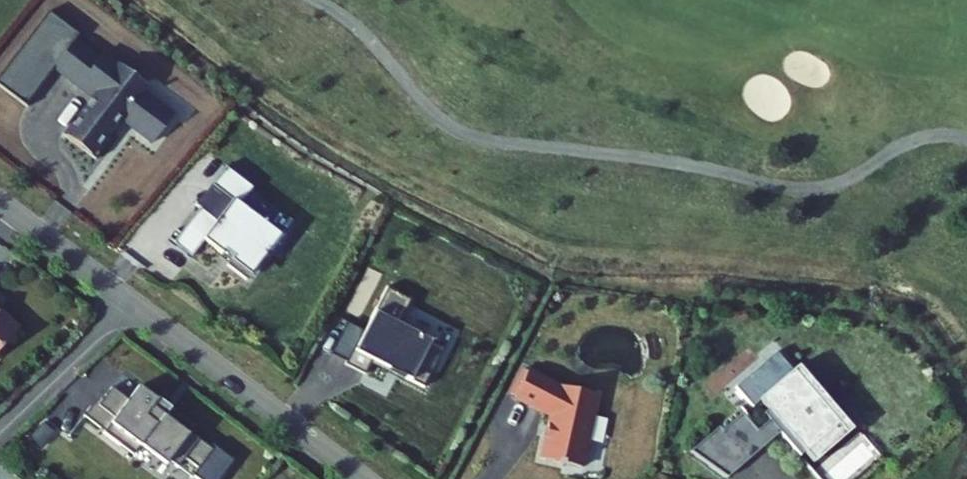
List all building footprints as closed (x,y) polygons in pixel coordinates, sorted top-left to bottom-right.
[(87,31),(56,8),(2,79),(33,103),(62,64),(102,95),(73,133),(104,156),(123,130),(119,126),(128,114),(161,139),(181,113),(147,88),(152,81),(110,49),(105,56),(82,38),(87,31)] [(248,150),(221,129),(207,148),(227,163),(212,183),(194,170),(168,205),(186,219),(198,202),(217,216),(219,213),(228,220),(222,228),(241,242),(276,198),(235,167),(248,150)] [(227,163),(210,150),(194,170),(212,183),(227,163)] [(407,260),(382,248),(359,293),(357,291),(341,323),(340,325),(360,336),(367,322),(383,330),(382,331),(419,348),(439,309),(394,285),(407,260)] [(27,328),(0,303),(0,357),(27,328)] [(152,363),(133,349),(123,362),(106,350),(93,368),(109,380),(99,393),(98,395),(124,415),(135,401),(147,411),(146,412),(154,419),(156,417),(172,430),(179,421),(193,431),(207,412),(154,374),(158,369),(151,364),(152,363)] [(794,370),(778,351),(737,387),(755,407),(763,401),(770,409),(766,413),(773,420),(783,432),(803,455),(807,452),(841,422),(794,370)] [(526,390),(562,409),(552,451),(593,460),(594,457),(596,457),(601,435),(599,434),(609,387),(569,378),(539,363),(526,390)] [(855,428),(799,365),(794,370),(841,422),(807,452),(816,462),(855,428)] [(760,431),(745,414),(726,432),(751,460),(783,432),(773,420),(760,431)] [(193,431),(179,421),(172,430),(186,440),(193,431)] [(711,444),(726,432),(722,428),(708,440),(711,444)] [(751,460),(726,432),(711,444),(708,440),(690,456),(731,478),(751,460)] [(274,453),(248,478),(297,478),(299,478),(274,453)]
